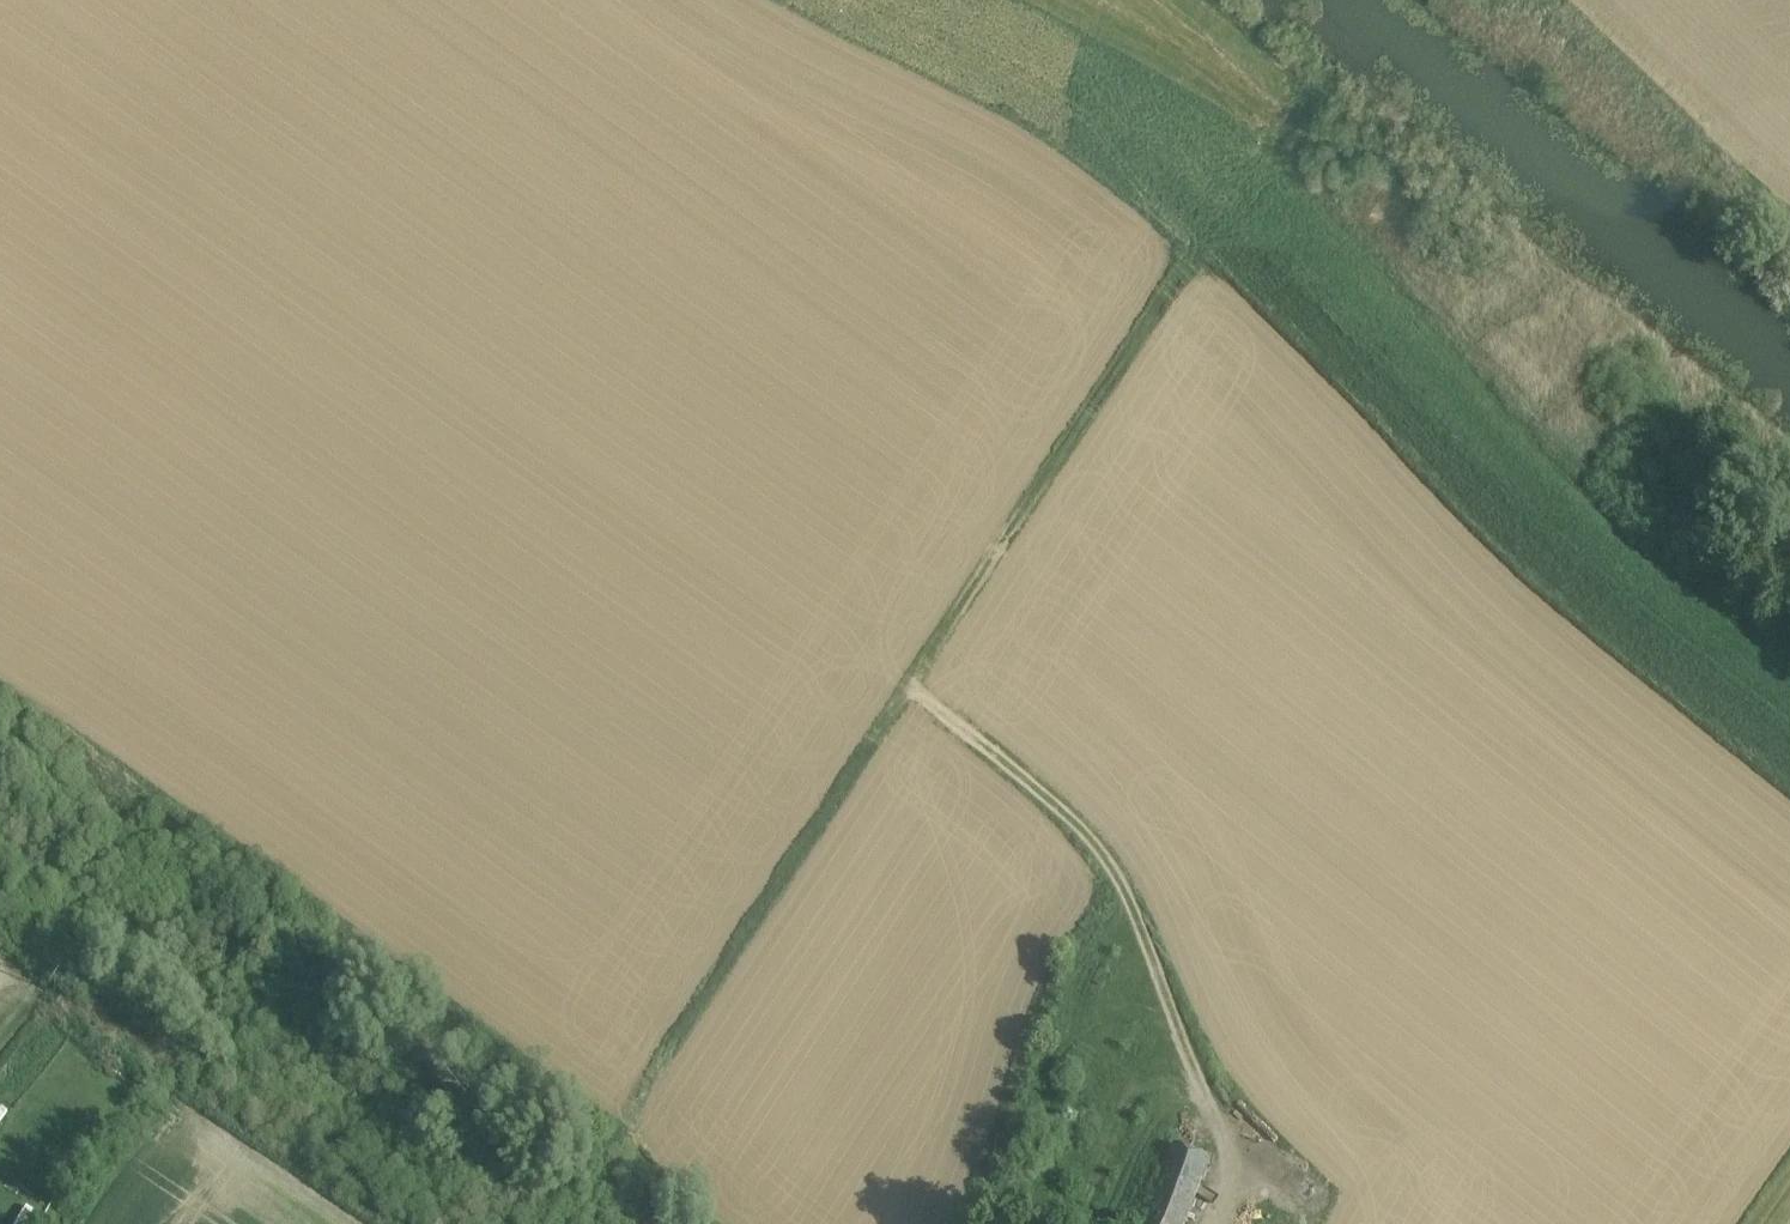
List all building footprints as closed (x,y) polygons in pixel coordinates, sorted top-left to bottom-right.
[(1213,1162),(1175,1147),(1153,1204),(1191,1219),(1213,1162)] [(1153,1204),(1145,1223),(1189,1223),(1191,1219),(1153,1204)]
